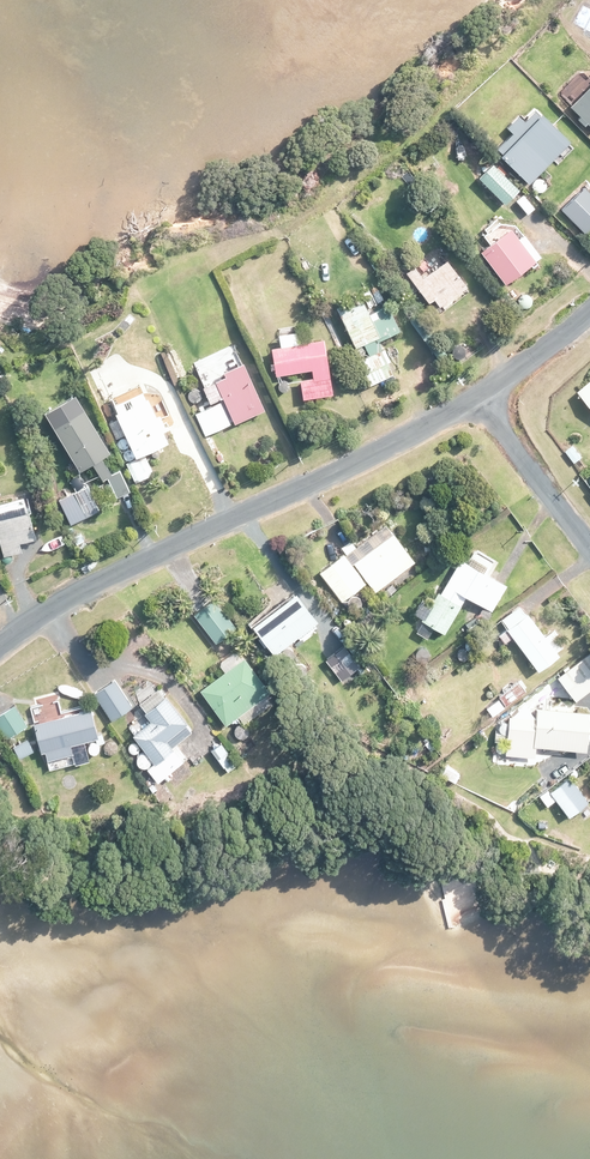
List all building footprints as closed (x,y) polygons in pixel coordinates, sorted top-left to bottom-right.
[(581,4),(570,27),(589,37),(589,9),(581,4)] [(577,118),(587,127),(589,124),(589,90),(574,108),(581,114),(577,118)] [(572,144),(539,111),(528,123),(520,115),(509,127),(516,134),(500,151),(532,184),(572,144)] [(523,192),(495,164),(480,178),(509,207),(523,192)] [(584,186),(561,210),(586,236),(589,232),(589,192),(584,186)] [(509,287),(544,257),(526,235),(523,238),(514,227),(482,255),(509,287)] [(408,273),(433,305),(438,301),(444,310),(473,288),(450,259),(427,277),(418,266),(408,273)] [(396,374),(384,350),(386,349),(383,342),(405,332),(392,305),(373,315),(362,294),(338,306),(358,348),(366,344),(371,354),(351,364),(364,389),(396,374)] [(300,342),(298,328),(279,330),(281,346),(273,347),(277,375),(301,372),(316,370),(317,380),(302,382),(305,399),(336,395),(328,338),(300,342)] [(215,403),(225,398),(237,424),(268,410),(247,363),(226,373),(228,377),(207,387),(215,403)] [(172,440),(146,387),(115,402),(141,455),(172,440)] [(232,425),(222,402),(196,413),(206,436),(232,425)] [(123,469),(115,473),(107,459),(115,455),(86,403),(55,420),(84,472),(96,465),(105,481),(109,479),(120,499),(136,490),(123,469)] [(156,475),(147,455),(127,465),(136,484),(156,475)] [(103,512),(90,486),(75,493),(88,519),(103,512)] [(34,504),(28,505),(26,499),(0,505),(0,531),(6,558),(23,554),(21,543),(31,541),(28,528),(39,525),(34,504)] [(418,559),(385,520),(357,544),(352,539),(343,547),(379,591),(418,559)] [(494,609),(508,583),(493,575),(501,561),(477,548),(469,562),(461,558),(444,591),(441,589),(434,601),(426,597),(416,616),(423,620),(418,631),(430,637),(436,627),(448,634),(469,595),(494,609)] [(368,582),(346,553),(322,571),(344,600),(368,582)] [(281,651),(299,636),(302,640),(318,626),(315,623),(322,618),(299,589),(258,622),(281,651)] [(240,626),(217,596),(195,614),(218,644),(240,626)] [(523,604),(502,621),(541,669),(562,652),(523,604)] [(229,725),(242,716),(246,722),(280,696),(276,690),(249,654),(242,645),(221,661),(227,670),(202,689),(229,725)] [(559,677),(577,701),(589,692),(589,653),(559,677)] [(135,705),(116,679),(95,695),(114,721),(135,705)] [(507,704),(527,689),(520,680),(501,695),(507,704)] [(195,728),(161,688),(141,705),(146,711),(126,728),(156,762),(149,768),(161,782),(187,760),(174,746),(195,728)] [(495,716),(506,707),(499,698),(488,706),(495,716)] [(19,703),(0,716),(0,726),(11,741),(34,724),(19,703)] [(541,705),(540,717),(511,714),(508,755),(528,757),(527,764),(538,765),(539,747),(589,751),(589,750),(589,709),(541,705)] [(95,708),(37,722),(45,752),(49,751),(51,759),(67,755),(70,765),(93,760),(88,740),(102,737),(95,708)] [(240,763),(222,741),(212,749),(230,771),(240,763)] [(571,777),(543,797),(550,807),(560,801),(571,816),(589,802),(571,777)]
